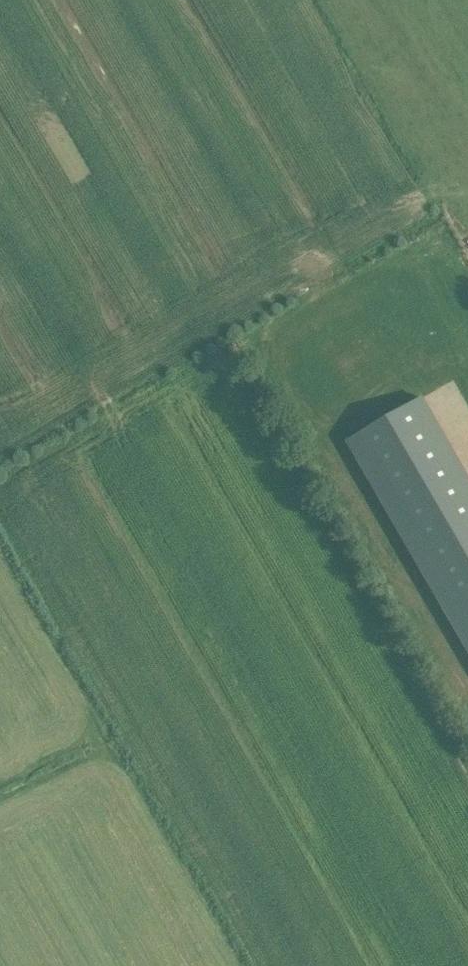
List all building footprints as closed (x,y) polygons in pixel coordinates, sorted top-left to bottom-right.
[(467,659),(467,629),(467,628),(427,643),(437,670),(467,659)]
